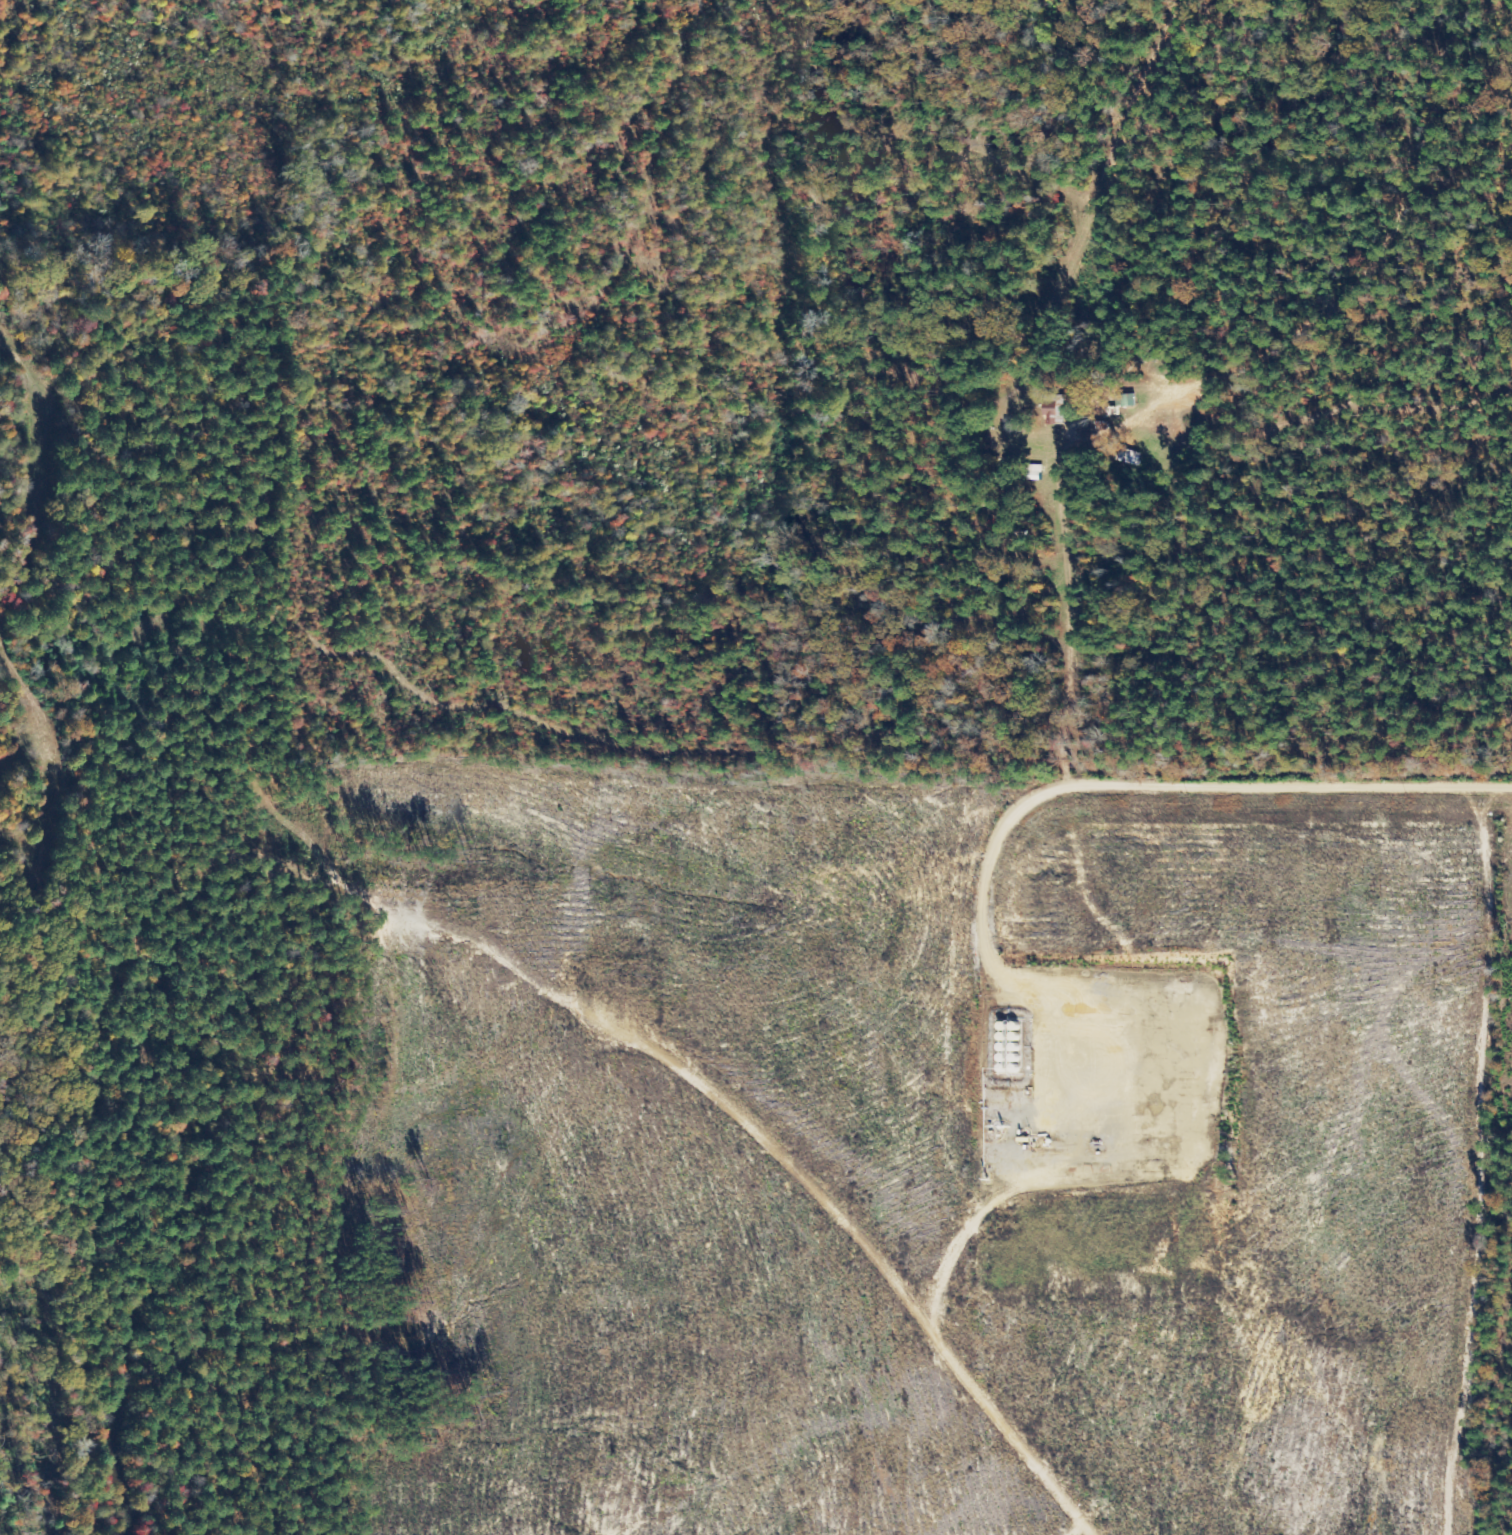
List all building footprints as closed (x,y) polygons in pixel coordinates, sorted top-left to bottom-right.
[(1119,394),(1119,406),(1137,405),(1136,393),(1119,394)]
